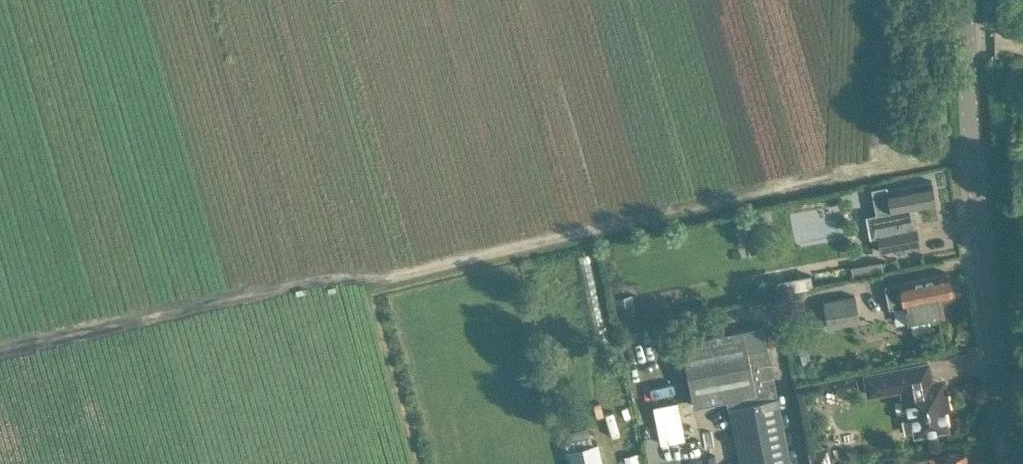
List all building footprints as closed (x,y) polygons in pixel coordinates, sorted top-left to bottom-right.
[(878,238),(881,250),(919,243),(912,210),(936,205),(932,183),(887,192),(886,186),(872,189),(877,215),(865,217),(870,239),(878,238)] [(880,262),(851,266),(853,276),(882,271),(880,262)] [(948,272),(884,285),(889,308),(904,304),(908,323),(944,316),(941,302),(940,302),(940,297),(952,295),(948,272)] [(811,273),(776,280),(779,292),(813,286),(811,273)] [(860,321),(855,295),(823,301),(827,327),(860,321)] [(644,325),(641,299),(622,302),(625,328),(644,325)] [(643,348),(656,412),(728,397),(741,463),(790,463),(763,325),(743,329),(743,328),(643,348)] [(948,408),(944,390),(937,391),(935,381),(931,382),(927,363),(863,375),(867,397),(900,390),(905,419),(913,418),(915,433),(946,427),(943,409),(948,408)] [(636,420),(615,425),(620,446),(641,440),(636,420)] [(597,442),(567,449),(571,463),(603,463),(597,442)] [(627,450),(631,463),(648,463),(642,445),(627,450)] [(829,446),(808,450),(811,463),(833,463),(829,446)] [(894,463),(966,463),(965,452),(894,463)]
